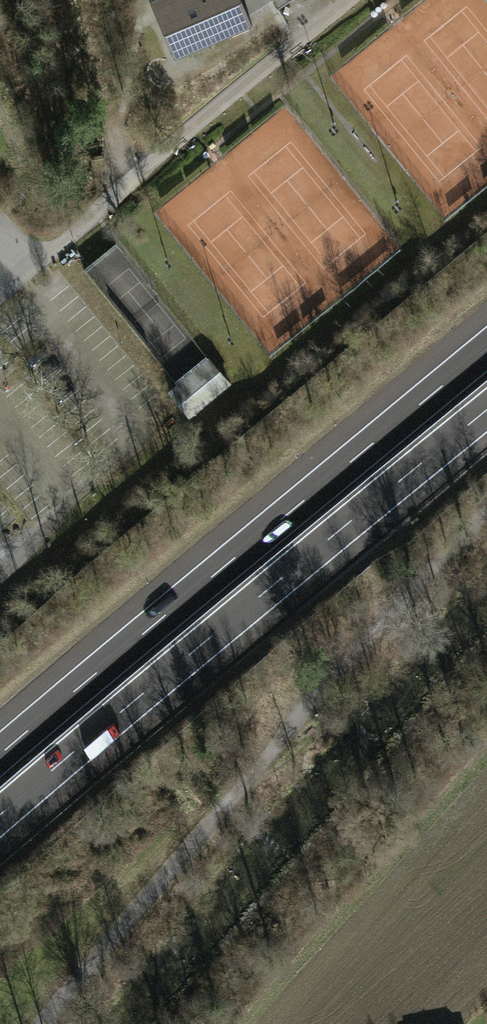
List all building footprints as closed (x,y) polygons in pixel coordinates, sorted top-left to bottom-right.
[(259,0),(178,0),(154,15),(185,63),(266,11),(259,0)] [(121,250),(86,279),(170,383),(205,354),(121,250)] [(211,364),(168,402),(189,425),(231,387),(211,364)]
